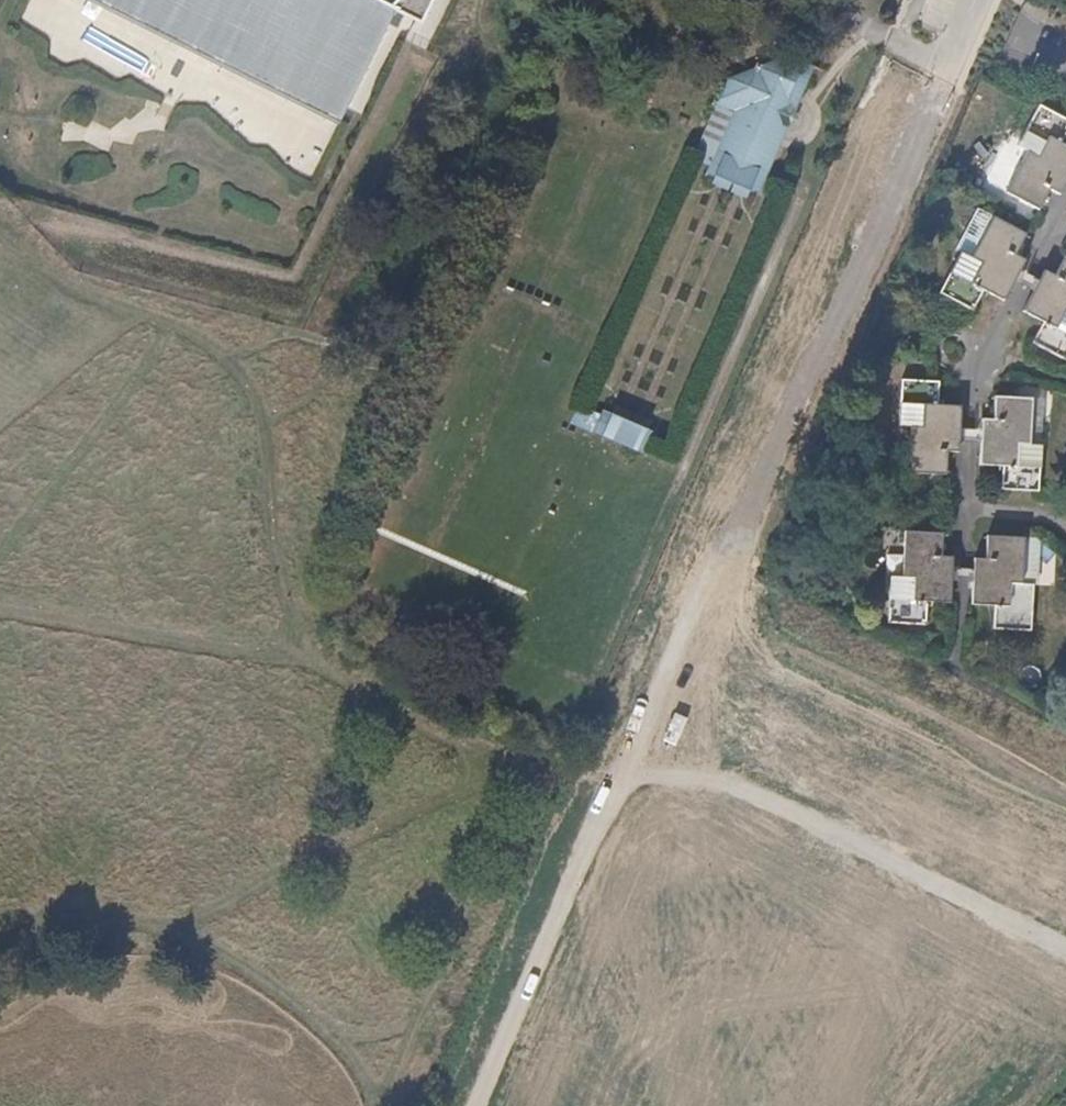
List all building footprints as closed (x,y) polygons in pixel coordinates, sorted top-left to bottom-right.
[(340,118),(394,9),(422,23),(433,0),(101,0),(340,118)] [(790,106),(808,64),(787,55),(760,65),(756,63),(753,68),(727,78),(717,100),(738,109),(726,137),(721,135),(715,150),(767,173),(773,158),(768,156),(782,125),(787,127),(796,108),(790,106)] [(814,67),(808,64),(790,106),(796,108),(814,67)] [(764,179),(767,173),(715,150),(721,135),(726,137),(738,109),(717,100),(692,159),(708,166),(702,180),(711,184),(715,176),(749,191),(746,198),(754,202),(764,179)] [(1064,186),(1065,182),(1065,148),(1060,145),(1065,134),(1065,122),(1036,106),(1015,146),(1026,152),(1004,193),(1036,211),(1047,190),(1058,197),(1064,186)] [(787,127),(782,125),(768,156),(773,158),(787,127)] [(1001,302),(1011,282),(1017,271),(1022,261),(1012,256),(1023,235),(989,218),(969,259),(957,253),(936,295),(970,314),(981,291),(1001,302)] [(1031,292),(1020,313),(1040,323),(1029,343),(1063,360),(1065,354),(1065,259),(1062,257),(1052,276),(1042,270),(1037,280),(1031,292)] [(1011,282),(1031,292),(1037,280),(1017,271),(1011,282)] [(956,453),(957,443),(957,431),(958,408),(935,407),(936,383),(897,381),(894,428),(907,429),(905,474),(942,476),(943,453),(956,453)] [(978,430),(977,444),(976,466),(999,467),(998,491),(1035,493),(1038,447),(1026,446),(1028,400),(992,398),(991,423),(979,423),(978,430)] [(598,414),(579,406),(571,423),(644,454),(651,437),(653,431),(601,408),(598,414)] [(957,443),(977,444),(978,430),(957,431),(957,443)] [(947,605),(948,583),(949,571),(950,558),(939,558),(940,535),(901,533),(898,579),(886,579),(884,626),(923,627),(924,604),(947,605)] [(970,572),(969,584),(968,606),(990,607),(989,631),(1029,634),(1031,588),(1019,587),(1022,540),(983,538),(982,560),(970,560),(970,572)] [(948,583),(969,584),(970,572),(949,571),(948,583)]
